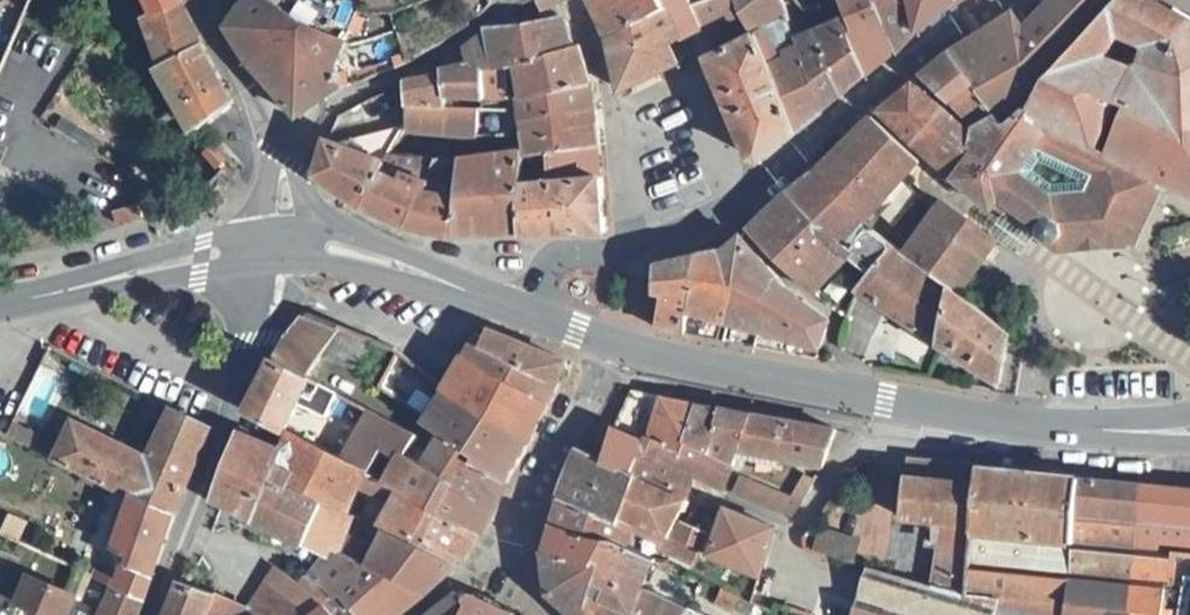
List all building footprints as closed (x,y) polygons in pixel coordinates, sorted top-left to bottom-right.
[(141,23),(164,74),(201,51),(176,0),(138,0),(149,20),(141,23)] [(234,19),(224,38),(236,59),(244,69),(268,97),(294,125),(336,96),(342,95),(346,67),(339,64),(347,44),(317,35),(266,0),(253,0),(234,19)] [(543,17),(572,0),(534,0),(543,17)] [(657,14),(650,0),(597,0),(587,5),(606,45),(657,14)] [(675,45),(701,33),(688,12),(683,0),(650,0),(657,14),(675,45)] [(731,0),(716,0),(688,12),(701,33),(703,35),(740,20),(731,0)] [(768,0),(731,0),(740,20),(750,44),(754,43),(794,141),(804,133),(820,120),(772,11),(768,0)] [(772,11),(783,4),(791,0),(768,0),(772,11)] [(830,7),(840,32),(861,86),(869,80),(887,64),(860,0),(848,0),(830,7)] [(912,44),(898,0),(860,0),(887,64),(894,58),(912,44)] [(912,44),(933,26),(952,10),(944,0),(898,0),(912,44)] [(952,10),(956,13),(976,0),(944,0),(952,10)] [(1020,40),(1010,25),(969,51),(945,67),(995,113),(1013,121),(1128,0),(1058,0),(1020,40)] [(1189,204),(1189,33),(1186,31),(1130,0),(1128,0),(1013,121),(1156,188),(1189,204)] [(811,43),(793,17),(783,4),(772,11),(820,120),(826,115),(837,105),(811,43)] [(846,99),(861,86),(840,32),(826,38),(808,9),(793,17),(811,43),(837,105),(846,99)] [(620,97),(675,67),(678,65),(675,60),(672,61),(666,49),(675,45),(657,14),(606,45),(620,97)] [(512,80),(512,61),(519,60),(527,60),(568,57),(560,27),(489,37),(487,38),(490,82),(512,80)] [(490,82),(487,38),(464,54),(464,72),(472,71),(473,83),(490,82)] [(754,43),(750,44),(705,65),(740,147),(748,165),(759,170),(794,141),(754,43)] [(186,127),(190,131),(225,111),(229,108),(201,51),(164,74),(153,79),(180,132),(186,127)] [(527,93),(589,93),(589,88),(577,55),(568,57),(527,60),(527,93)] [(527,93),(527,60),(519,60),(519,93),(527,93)] [(928,81),(921,86),(974,136),(995,113),(945,67),(928,81)] [(472,71),(464,72),(440,81),(444,108),(474,107),(473,83),(472,71)] [(589,93),(527,93),(519,93),(512,80),(490,82),(473,83),(474,107),(498,107),(514,107),(515,119),(593,119),(591,107),(589,93)] [(444,108),(440,81),(435,83),(426,84),(417,84),(402,91),(403,119),(445,119),(444,108)] [(876,121),(924,164),(988,221),(992,215),(996,207),(1060,254),(1093,257),(1123,260),(1156,188),(1013,121),(995,113),(974,136),(969,145),(952,130),(910,94),(888,112),(876,121)] [(497,119),(515,119),(514,107),(498,107),(497,119)] [(404,136),(397,138),(385,163),(433,170),(437,146),(472,146),(470,119),(445,119),(403,119),(404,136)] [(515,119),(497,119),(470,119),(472,146),(505,142),(518,141),(519,156),(545,155),(596,153),(593,119),(515,119)] [(180,132),(184,136),(190,131),(186,127),(180,132)] [(910,178),(915,171),(869,129),(859,139),(852,145),(900,190),(910,178)] [(381,173),(385,163),(397,138),(333,150),(381,173)] [(211,142),(201,150),(215,168),(226,159),(211,142)] [(874,217),(897,233),(918,207),(900,190),(852,145),(842,155),(811,184),(849,216),(866,225),(874,217)] [(317,186),(339,201),(361,214),(381,173),(333,150),(326,147),(314,183),(317,186)] [(600,184),(596,153),(545,155),(545,185),(600,184)] [(545,155),(519,156),(508,159),(522,242),(602,240),(600,184),(545,185),(545,155)] [(433,170),(409,237),(446,244),(522,242),(508,159),(433,170)] [(433,170),(385,163),(381,173),(361,214),(398,234),(409,237),(433,170)] [(811,184),(797,195),(784,206),(846,253),(859,240),(856,234),(866,225),(849,216),(811,184)] [(766,223),(747,242),(809,298),(841,262),(866,280),(888,253),(870,238),(859,240),(846,253),(784,206),(766,223)] [(135,207),(108,215),(112,228),(139,221),(135,207)] [(992,215),(1000,221),(1031,243),(1064,267),(1067,264),(1093,257),(1060,254),(996,207),(992,215)] [(937,214),(933,220),(972,249),(977,241),(937,214)] [(933,220),(903,264),(945,294),(972,249),(933,220)] [(1000,221),(984,246),(991,250),(993,252),(1015,266),(1031,243),(1000,221)] [(984,246),(977,241),(972,249),(945,294),(958,303),(993,252),(991,250),(984,246)] [(740,349),(755,352),(768,282),(739,249),(736,247),(727,254),(720,259),(737,294),(728,335),(726,347),(740,349)] [(945,294),(903,264),(888,253),(866,280),(855,293),(995,388),(993,393),(1019,397),(1020,347),(958,303),(945,294)] [(728,335),(737,294),(720,259),(702,263),(694,265),(685,339),(705,343),(726,347),(728,335)] [(659,305),(657,335),(665,336),(685,339),(694,265),(659,273),(644,277),(642,299),(659,305)] [(788,301),(777,292),(768,282),(755,352),(767,354),(784,357),(800,309),(788,301)] [(784,357),(813,364),(826,326),(800,309),(784,357)] [(287,344),(273,364),(272,366),(305,384),(314,363),(354,379),(367,350),(303,326),(287,344)] [(515,347),(490,338),(486,347),(483,351),(507,362),(515,347)] [(483,351),(486,347),(475,342),(463,362),(547,413),(564,366),(515,347),(507,362),(483,351)] [(398,392),(412,371),(394,360),(373,395),(389,407),(398,392)] [(443,392),(526,450),(547,413),(463,362),(443,392)] [(282,437),(307,385),(305,384),(272,366),(242,419),(282,437)] [(502,491),(526,450),(443,392),(430,412),(398,392),(389,407),(420,429),(419,431),(439,446),(502,491)] [(676,458),(696,409),(628,396),(615,426),(613,432),(612,436),(658,452),(676,458)] [(696,466),(702,458),(721,413),(696,409),(676,458),(696,466)] [(702,458),(722,466),(751,419),(721,413),(702,458)] [(143,463),(124,502),(169,524),(193,466),(206,436),(168,416),(143,463)] [(744,459),(826,476),(835,434),(751,419),(722,466),(736,472),(744,459)] [(124,502),(143,463),(132,458),(68,428),(55,453),(39,445),(32,457),(124,502)] [(658,452),(612,436),(607,447),(599,467),(643,487),(658,452)] [(379,580),(425,602),(341,537),(347,529),(271,467),(277,453),(237,438),(211,507),(300,556),(302,554),(320,564),(327,554),(333,557),(379,580)] [(358,515),(375,493),(382,483),(344,465),(313,451),(290,441),(285,439),(277,453),(271,467),(347,529),(358,515)] [(607,447),(592,440),(577,457),(599,467),(607,447)] [(487,517),(502,491),(439,446),(419,469),(487,517)] [(696,466),(676,458),(658,452),(643,487),(680,504),(685,495),(689,486),(692,478),(727,490),(736,472),(722,466),(702,458),(696,466)] [(691,508),(680,504),(643,487),(599,467),(577,457),(563,489),(563,496),(562,502),(559,507),(606,526),(621,529),(625,530),(666,545),(671,531),(679,513),(689,515),(691,508)] [(419,469),(398,493),(472,542),(487,517),(419,469)] [(964,602),(980,477),(907,469),(900,524),(938,532),(929,592),(964,602)] [(992,610),(1011,614),(1061,614),(1074,487),(1008,480),(980,477),(964,602),(993,603),(992,610)] [(692,478),(689,486),(723,498),(727,490),(692,478)] [(454,573),(472,542),(398,493),(382,483),(375,493),(403,512),(389,532),(454,573)] [(797,504),(808,507),(819,489),(808,484),(797,504)] [(744,485),(736,503),(798,525),(808,507),(797,504),(744,485)] [(1061,614),(1123,614),(1129,561),(1135,493),(1086,488),(1074,487),(1061,614)] [(1129,561),(1172,566),(1177,498),(1135,493),(1129,561)] [(1172,566),(1189,568),(1189,499),(1177,498),(1172,566)] [(105,592),(138,607),(169,524),(124,502),(99,552),(115,560),(105,592)] [(620,541),(625,530),(621,529),(606,526),(559,507),(550,535),(615,553),(620,541)] [(389,532),(358,515),(347,529),(341,537),(425,602),(454,573),(389,532)] [(726,518),(716,545),(710,561),(760,579),(775,536),(726,518)] [(625,530),(620,541),(661,557),(666,545),(625,530)] [(666,545),(696,556),(704,559),(709,543),(671,531),(666,545)] [(817,533),(812,540),(813,546),(815,553),(817,557),(854,569),(861,546),(817,533)] [(657,576),(661,567),(615,553),(550,535),(543,559),(595,578),(632,592),(639,570),(657,576)] [(691,568),(696,556),(666,545),(661,557),(691,568)] [(351,614),(407,614),(425,602),(379,580),(333,557),(327,554),(320,564),(307,585),(329,599),(335,596),(351,614)] [(549,598),(564,614),(581,614),(595,578),(543,559),(549,598)] [(1123,614),(1169,614),(1170,599),(1172,566),(1129,561),(1123,614)] [(1189,602),(1189,568),(1172,566),(1170,599),(1175,601),(1187,602),(1189,602)] [(929,592),(871,574),(856,614),(990,614),(992,610),(993,603),(964,602),(929,592)] [(322,606),(329,599),(307,585),(301,594),(275,578),(247,614),(311,614),(322,606)] [(581,614),(624,614),(630,597),(632,592),(595,578),(581,614)] [(14,614),(16,614),(70,614),(72,611),(27,587),(14,614)] [(772,614),(714,589),(707,604),(736,614),(771,614),(772,614)] [(179,591),(169,614),(206,614),(211,603),(179,591)] [(97,614),(135,614),(138,607),(105,592),(97,614)] [(624,614),(691,614),(632,592),(630,597),(624,614)] [(329,599),(322,606),(329,614),(351,614),(335,596),(329,599)] [(211,603),(206,614),(243,614),(211,603)] [(455,603),(441,614),(467,614),(467,610),(455,603)] [(467,614),(495,614),(469,603),(467,610),(467,614)] [(322,606),(311,614),(329,614),(322,606)]
